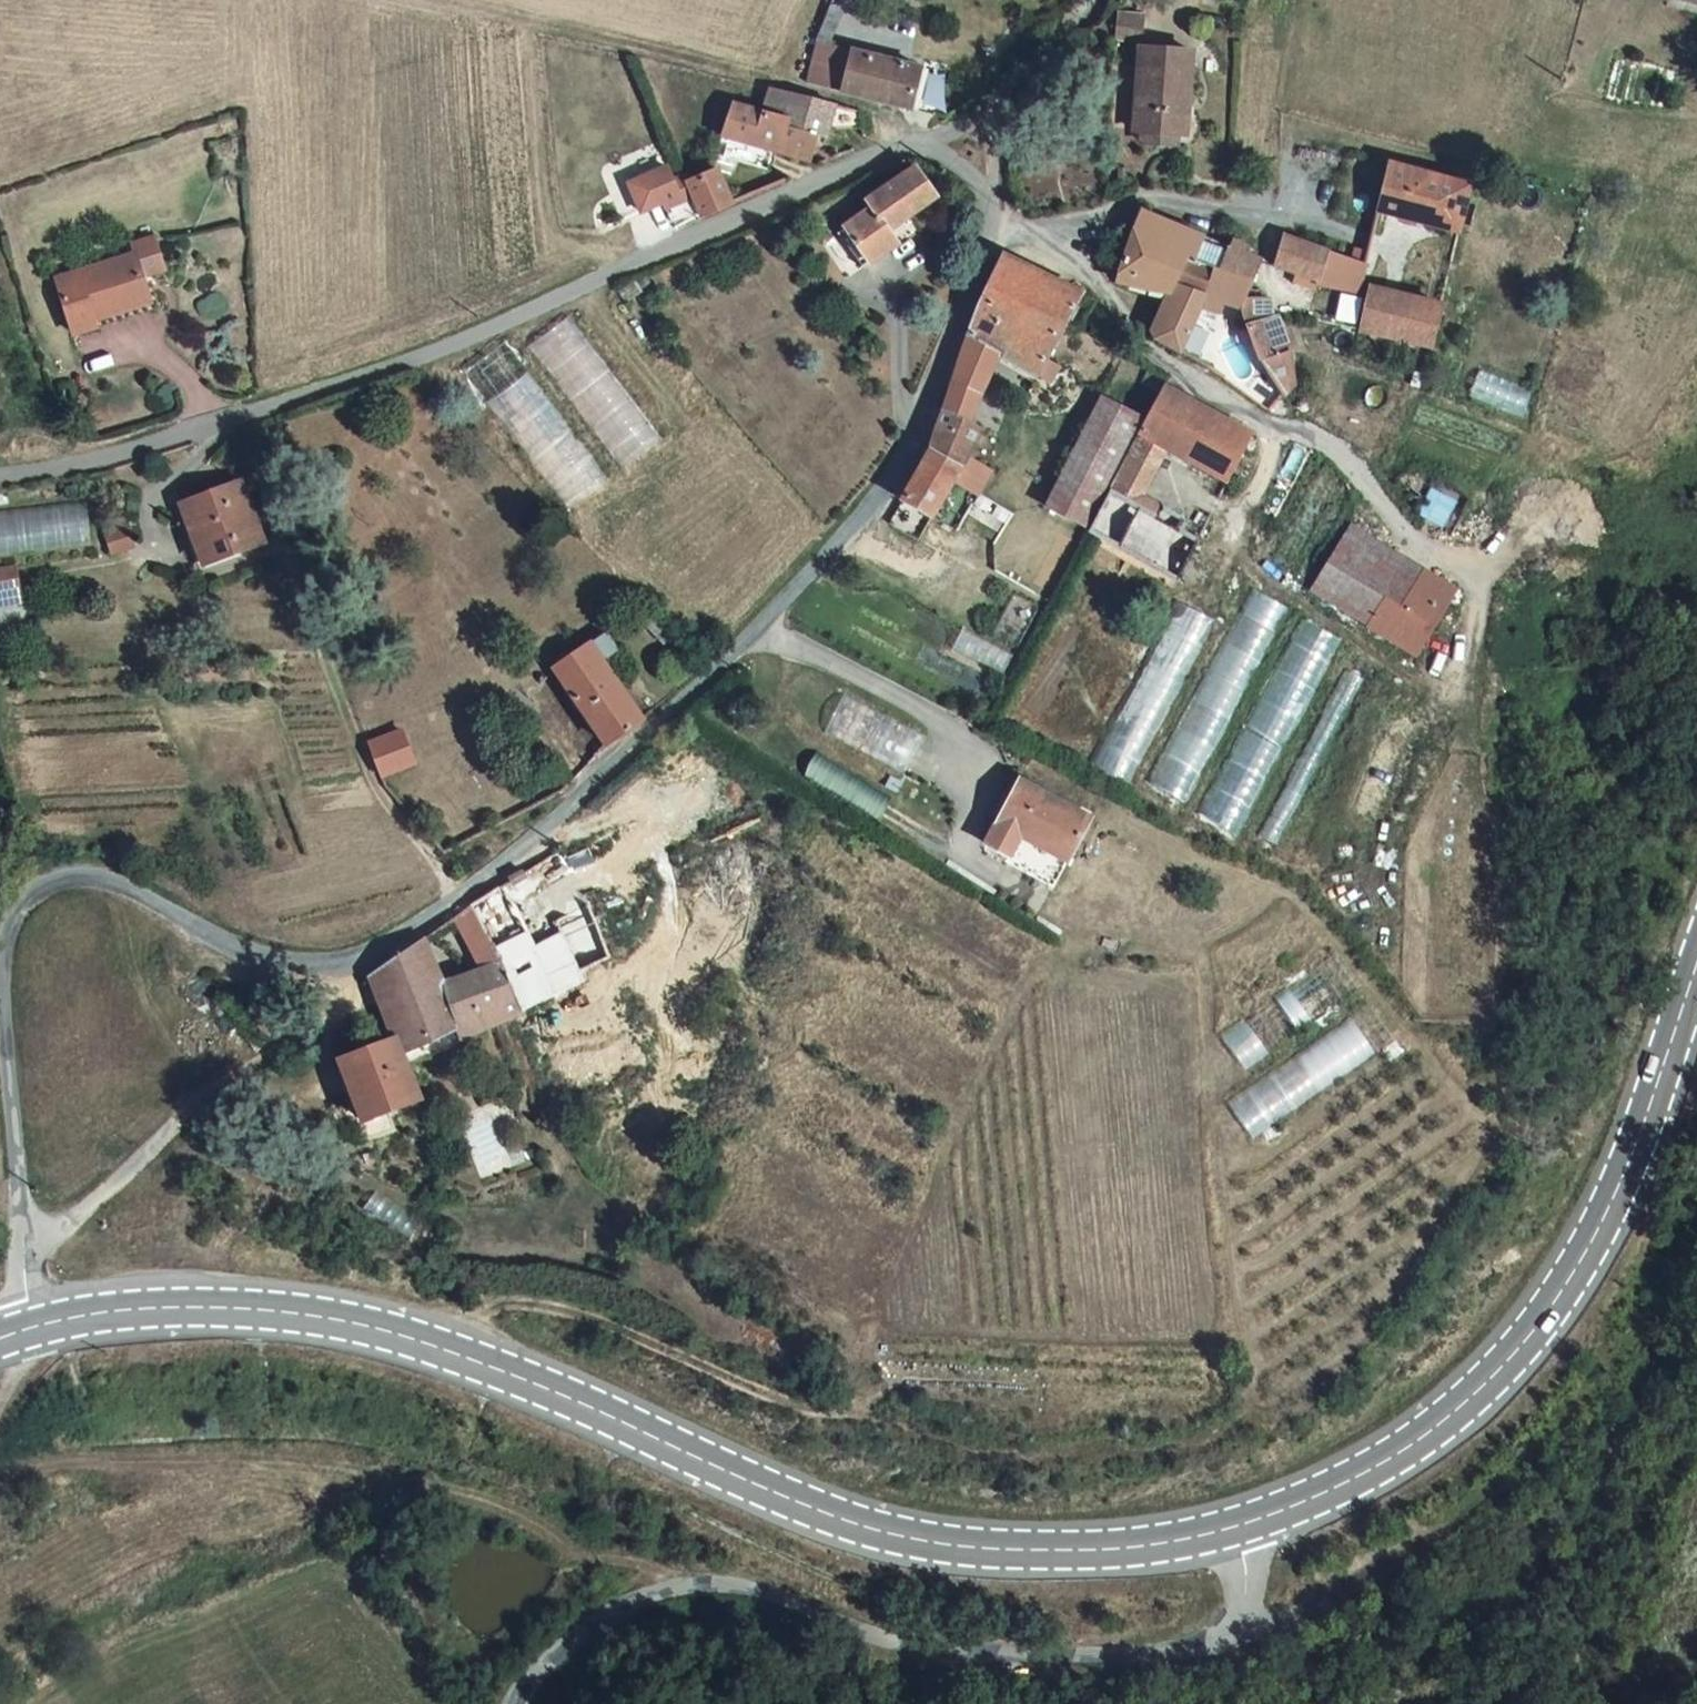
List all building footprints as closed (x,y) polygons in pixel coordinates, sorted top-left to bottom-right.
[(1111,7),(1110,29),(1136,30),(1135,8),(1111,7)] [(842,90),(852,49),(818,36),(816,35),(800,78),(842,90)] [(1186,94),(1187,41),(1133,40),(1132,121),(1176,124),(1176,94),(1186,94)] [(923,66),(901,62),(852,49),(842,90),(910,108),(923,66)] [(822,137),(837,105),(773,81),(764,106),(793,116),(779,151),(810,163),(815,152),(822,137)] [(793,116),(764,106),(741,97),(728,131),(779,151),(793,116)] [(837,105),(822,137),(832,140),(840,122),(847,107),(837,105)] [(840,122),(862,128),(857,115),(854,110),(847,107),(840,122)] [(1175,137),(1176,124),(1132,121),(1132,134),(1175,137)] [(779,151),(728,131),(721,149),(772,169),(779,151)] [(1460,231),(1471,178),(1387,156),(1378,197),(1401,204),(1399,216),(1460,231)] [(674,224),(701,212),(689,180),(687,172),(673,177),(668,163),(638,176),(642,186),(634,189),(642,207),(663,198),(674,224)] [(701,212),(702,213),(733,200),(720,170),(713,172),(689,180),(701,212)] [(867,206),(873,215),(885,231),(887,232),(913,215),(934,204),(934,202),(939,197),(919,171),(867,206)] [(642,186),(638,176),(630,179),(634,189),(642,186)] [(934,204),(913,215),(920,223),(938,211),(934,204)] [(1154,339),(1178,352),(1199,308),(1219,264),(1229,241),(1141,206),(1114,278),(1117,281),(1146,293),(1153,280),(1165,286),(1147,327),(1158,332),(1154,339)] [(867,219),(863,216),(845,229),(869,264),(890,248),(883,235),(887,232),(885,231),(873,215),(867,219)] [(869,264),(845,229),(838,234),(861,270),(869,264)] [(1236,230),(1229,241),(1219,264),(1247,278),(1258,253),(1250,250),(1255,239),(1236,230)] [(1288,233),(1277,260),(1320,279),(1330,249),(1288,233)] [(136,254),(58,278),(74,332),(100,324),(153,308),(149,295),(143,277),(165,271),(155,238),(133,245),(136,254)] [(1355,242),(1349,256),(1366,263),(1369,247),(1355,242)] [(1320,279),(1358,294),(1366,263),(1349,256),(1330,249),(1320,279)] [(1045,353),(1079,290),(1000,255),(965,335),(992,349),(1034,374),(1038,367),(1054,373),(1060,361),(1045,353)] [(1247,278),(1219,264),(1199,308),(1207,311),(1216,297),(1234,301),(1237,301),(1241,292),(1247,278)] [(1356,332),(1394,339),(1406,294),(1368,287),(1365,298),(1356,332)] [(1237,301),(1234,301),(1245,317),(1256,337),(1259,346),(1284,388),(1295,375),(1298,346),(1295,343),(1307,335),(1297,314),(1283,321),(1265,289),(1241,292),(1237,301)] [(1394,339),(1430,345),(1421,383),(1430,346),(1442,301),(1440,301),(1406,294),(1394,339)] [(1256,337),(1245,317),(1227,341),(1241,353),(1256,337)] [(976,389),(992,349),(965,335),(950,375),(976,389)] [(1241,353),(1227,341),(1207,367),(1241,391),(1253,375),(1258,365),(1261,351),(1259,346),(1256,337),(1241,353)] [(467,370),(563,512),(606,483),(510,341),(467,370)] [(1284,388),(1259,346),(1261,351),(1258,365),(1253,375),(1241,391),(1262,404),(1264,406),(1272,400),(1274,404),(1277,406),(1281,406),(1285,401),(1287,397),(1284,388)] [(960,419),(976,389),(950,375),(943,389),(937,399),(933,405),(916,451),(906,475),(899,489),(895,496),(925,513),(926,514),(946,476),(973,426),(960,419)] [(1158,383),(1130,432),(1150,442),(1182,458),(1211,411),(1209,409),(1158,383)] [(1076,521),(1132,411),(1093,391),(1035,500),(1076,521)] [(1221,477),(1244,429),(1211,411),(1182,458),(1221,477)] [(617,441),(632,461),(663,437),(647,417),(617,441)] [(1150,442),(1130,432),(1102,484),(1122,495),(1150,442)] [(973,492),(946,476),(926,514),(950,526),(973,492)] [(1148,510),(1122,495),(1102,484),(1082,521),(1172,573),(1192,536),(1172,524),(1177,514),(1153,501),(1148,510)] [(260,541),(241,485),(185,503),(205,560),(260,541)] [(1434,486),(1421,513),(1449,526),(1461,499),(1434,486)] [(92,546),(87,498),(0,508),(0,556),(92,546)] [(110,526),(119,558),(136,553),(142,546),(132,520),(110,526)] [(1405,654),(1435,604),(1362,557),(1372,543),(1345,526),(1305,588),(1405,654)] [(1435,604),(1444,590),(1372,543),(1362,557),(1435,604)] [(18,613),(15,580),(0,581),(0,615),(18,613)] [(1192,805),(1286,602),(1249,585),(1155,788),(1192,805)] [(1174,599),(1103,770),(1136,784),(1207,613),(1174,599)] [(1238,831),(1345,637),(1309,617),(1202,811),(1238,831)] [(622,647),(612,628),(595,639),(605,657),(622,647)] [(687,645),(679,637),(670,646),(678,654),(687,645)] [(626,727),(640,716),(605,657),(595,639),(562,658),(596,716),(589,719),(598,738),(606,734),(608,740),(626,727)] [(829,735),(858,746),(874,707),(845,695),(829,735)] [(878,755),(909,770),(926,734),(895,719),(878,755)] [(401,726),(366,741),(367,743),(379,776),(415,761),(401,726)] [(886,816),(895,797),(818,757),(808,775),(886,816)] [(1083,818),(1080,816),(1013,781),(992,820),(979,845),(1049,882),(1083,818)] [(585,845),(563,853),(579,891),(601,883),(585,845)] [(523,930),(497,877),(467,896),(490,945),(523,930)] [(499,964),(490,945),(467,896),(449,908),(447,909),(474,972),(499,964)] [(606,953),(592,921),(584,902),(553,917),(570,957),(575,969),(606,953)] [(533,952),(523,930),(490,945),(499,964),(520,1008),(555,993),(546,969),(558,965),(557,962),(547,946),(533,952)] [(361,971),(371,997),(394,975),(431,968),(422,939),(419,937),(410,938),(396,944),(377,957),(362,970),(361,971)] [(580,983),(575,969),(570,957),(557,962),(558,965),(568,988),(580,983)] [(498,1018),(520,1008),(499,964),(474,972),(459,980),(470,1005),(479,1026),(498,1018)] [(574,999),(568,988),(558,965),(546,969),(555,993),(559,1006),(574,999)] [(1337,965),(1221,1027),(1241,1063),(1356,1001),(1337,965)] [(457,1035),(479,1026),(470,1005),(457,1010),(447,987),(439,990),(431,968),(394,975),(371,997),(386,1032),(396,1056),(432,1042),(439,1052),(461,1044),(457,1035)] [(1355,1016),(1230,1101),(1254,1137),(1379,1052),(1355,1016)] [(413,1097),(396,1056),(386,1032),(331,1050),(353,1116),(413,1097)]
